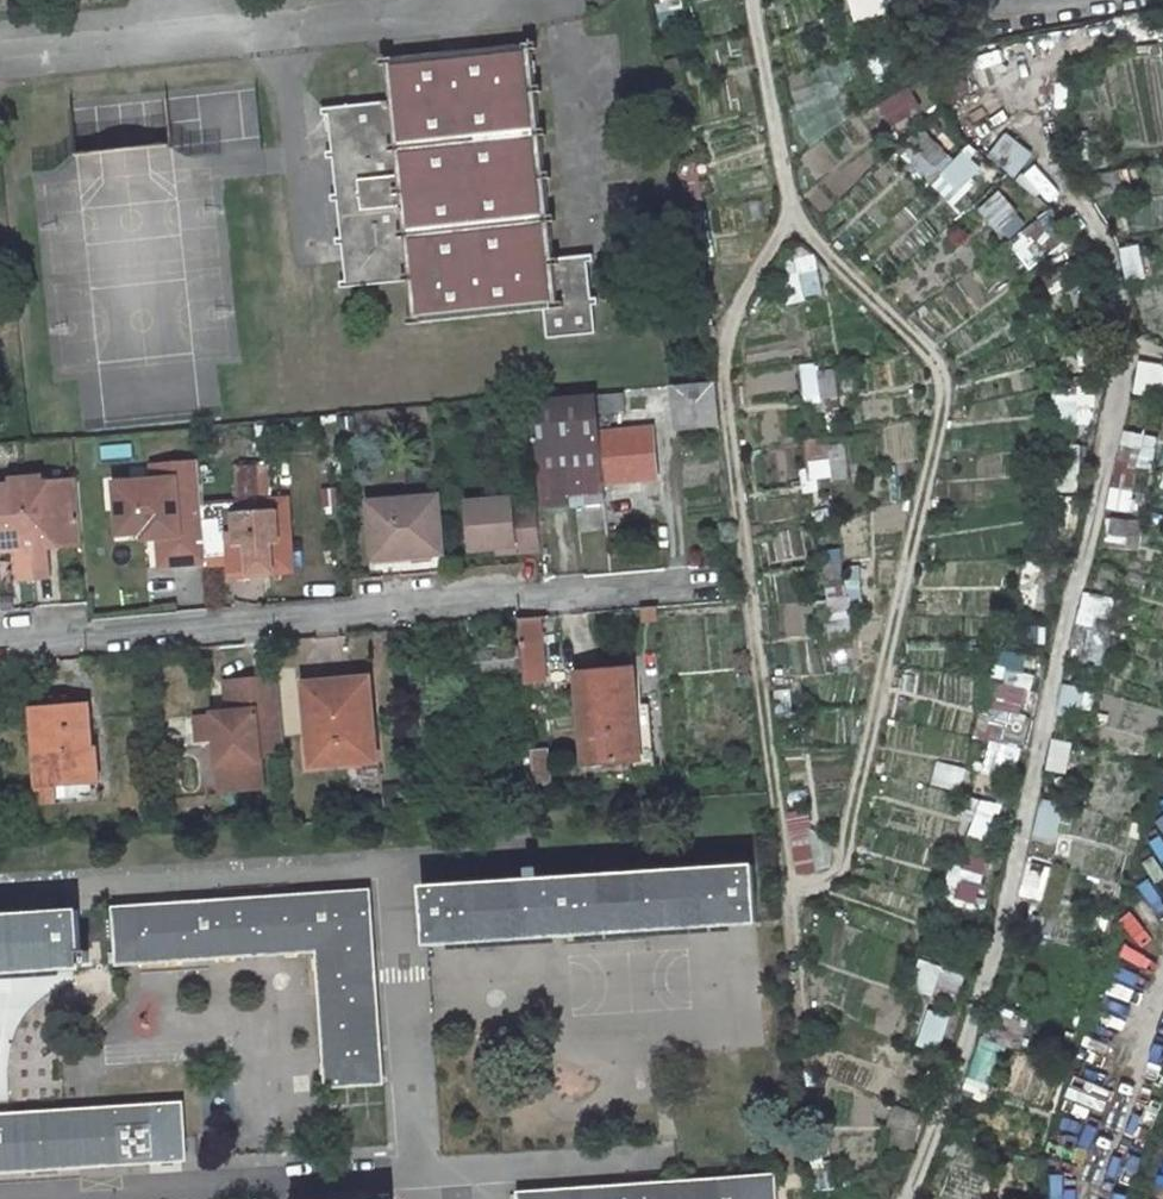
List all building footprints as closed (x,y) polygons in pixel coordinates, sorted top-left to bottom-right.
[(680,0),(651,0),(653,9),(655,8),(659,25),(684,19),(680,0)] [(871,17),(865,0),(850,0),(857,22),(871,17)] [(1123,25),(1125,39),(1162,35),(1162,20),(1123,25)] [(1086,25),(1086,27),(1074,28),(1078,49),(1107,44),(1104,24),(1098,24),(1098,23),(1086,25)] [(914,50),(911,41),(903,43),(904,47),(906,53),(914,50)] [(342,288),(401,281),(405,281),(410,280),(414,323),(545,310),(548,338),(596,333),(587,255),(554,259),(531,43),(387,58),(391,101),(322,108),(323,115),(329,114),(331,137),(352,135),(353,149),(348,150),(359,242),(364,242),(366,256),(345,258),(347,281),(341,282),(342,288)] [(869,57),(877,84),(892,80),(892,77),(911,70),(906,53),(904,47),(869,57)] [(1023,48),(978,60),(983,78),(1027,65),(1023,48)] [(867,87),(877,84),(869,57),(860,60),(867,87)] [(951,105),(971,95),(956,64),(936,73),(951,105)] [(891,127),(910,118),(900,96),(881,104),(891,127)] [(949,125),(937,110),(918,125),(907,139),(911,143),(941,174),(954,156),(958,159),(964,152),(943,130),(949,125)] [(343,243),(345,258),(366,256),(364,242),(359,242),(348,150),(353,149),(352,135),(331,137),(333,151),(334,157),(337,194),(338,201),(342,237),(343,243)] [(1016,174),(1031,154),(1007,135),(991,155),(1016,174)] [(1101,138),(1073,136),(1075,159),(1077,170),(1100,167),(1101,138)] [(935,180),(941,174),(911,143),(900,154),(930,184),(935,180)] [(966,193),(991,160),(970,145),(964,152),(958,159),(954,156),(941,174),(966,193)] [(699,188),(693,150),(678,152),(684,190),(699,188)] [(1088,184),(1092,195),(1131,184),(1126,169),(1086,178),(1078,180),(1081,188),(1088,184)] [(958,198),(966,193),(941,174),(935,180),(958,198)] [(1048,203),(1006,174),(985,197),(1011,216),(1017,209),(1035,221),(1048,203)] [(1003,225),(1011,216),(985,197),(978,205),(991,215),(1003,225)] [(969,234),(991,215),(978,205),(957,221),(969,234)] [(1061,245),(1043,222),(1025,236),(1043,260),(1061,245)] [(1139,277),(1133,236),(1119,239),(1128,279),(1139,277)] [(817,270),(813,255),(795,259),(798,273),(799,274),(801,274),(817,270)] [(1077,269),(1084,264),(1080,258),(1073,262),(1077,269)] [(1072,285),(1063,265),(1041,276),(1053,296),(1072,285)] [(818,269),(817,270),(801,274),(806,297),(823,293),(818,269)] [(805,300),(799,274),(798,273),(782,277),(789,304),(805,300)] [(1108,366),(1106,353),(1096,314),(1071,320),(1080,372),(1108,366)] [(716,335),(715,327),(707,328),(708,336),(716,335)] [(1161,389),(1162,363),(1138,361),(1136,388),(1161,389)] [(840,408),(835,369),(817,372),(817,364),(800,366),(803,394),(820,392),(823,410),(840,408)] [(680,429),(720,425),(715,382),(711,383),(673,385),(676,408),(678,408),(680,429)] [(652,428),(598,434),(596,413),(626,411),(625,394),(534,402),(545,509),(605,503),(602,482),(656,477),(652,428)] [(1074,419),(1087,419),(1087,405),(1074,405),(1074,419)] [(263,427),(264,434),(288,432),(287,425),(263,427)] [(255,436),(264,435),(264,434),(263,427),(255,427),(255,436)] [(1125,432),(1111,489),(1109,509),(1128,512),(1132,490),(1143,493),(1147,468),(1151,464),(1157,439),(1125,432)] [(850,479),(846,443),(828,445),(827,439),(807,442),(812,491),(832,487),(832,482),(850,479)] [(1057,489),(1076,489),(1078,445),(1058,444),(1057,489)] [(200,487),(198,461),(152,465),(153,480),(176,478),(176,489),(200,487)] [(269,499),(268,464),(238,465),(239,499),(269,499)] [(83,544),(77,478),(45,482),(44,477),(27,479),(35,578),(51,576),(49,547),(83,544)] [(176,489),(176,478),(153,480),(114,483),(119,535),(144,533),(157,532),(158,538),(159,559),(181,558),(181,565),(206,563),(200,487),(176,489)] [(35,578),(27,479),(9,480),(10,485),(0,486),(0,551),(16,550),(18,579),(35,578)] [(445,552),(440,496),(369,502),(373,551),(409,548),(410,555),(445,552)] [(514,506),(513,499),(467,503),(471,549),(499,547),(517,546),(517,552),(541,550),(537,504),(514,506)] [(247,543),(249,574),(273,572),(272,547),(279,546),(276,509),(232,512),(235,544),(247,543)] [(1109,533),(1111,533),(1125,536),(1125,542),(1138,545),(1143,522),(1112,517),(1109,533)] [(842,577),(836,542),(820,545),(825,580),(842,577)] [(410,555),(409,548),(373,551),(374,558),(410,555)] [(181,565),(181,558),(159,559),(160,566),(181,565)] [(1055,589),(1060,564),(1043,560),(1039,585),(1055,589)] [(849,607),(863,604),(860,566),(844,566),(848,597),(828,600),(832,637),(852,635),(849,607)] [(1076,622),(1096,626),(1104,592),(1085,586),(1076,622)] [(525,681),(545,680),(540,616),(519,618),(522,647),(523,667),(525,681)] [(1108,637),(1109,631),(1076,623),(1069,661),(1097,665),(1101,636),(1108,637)] [(489,640),(490,649),(513,647),(511,636),(489,640)] [(479,670),(523,667),(522,647),(513,647),(490,649),(476,651),(479,670)] [(635,706),(632,668),(577,673),(586,764),(634,759),(640,759),(635,706)] [(1033,678),(1029,676),(1005,670),(996,709),(1024,715),(1033,678)] [(260,755),(286,753),(278,677),(226,682),(229,712),(221,713),(223,728),(215,729),(216,735),(221,791),(263,786),(260,755)] [(377,761),(369,677),(304,683),(311,767),(377,761)] [(1078,717),(1085,690),(1065,684),(1057,711),(1078,717)] [(777,724),(792,722),(790,690),(775,691),(777,724)] [(52,708),(33,710),(39,788),(98,783),(96,747),(90,747),(88,705),(69,707),(69,701),(66,700),(54,701),(52,702),(52,708)] [(634,759),(634,766),(654,764),(649,705),(635,706),(640,759),(634,759)] [(196,715),(199,737),(216,735),(215,729),(214,713),(196,715)] [(215,729),(223,728),(221,713),(214,713),(215,729)] [(1007,741),(1019,745),(1023,732),(1012,729),(1007,741)] [(1070,747),(1060,743),(1061,739),(1055,738),(1051,755),(1066,759),(1070,747)] [(1006,765),(1008,748),(991,744),(984,772),(1003,776),(1006,765)] [(502,765),(523,764),(522,749),(501,750),(502,765)] [(546,751),(531,753),(534,785),(536,808),(546,808),(544,784),(549,783),(546,751)] [(930,785),(961,792),(966,768),(935,761),(930,785)] [(526,809),(536,808),(534,785),(532,785),(526,785),(523,785),(526,809)] [(1008,806),(991,802),(981,799),(981,800),(964,794),(957,816),(973,822),(967,839),(985,847),(992,832),(997,822),(1001,823),(1004,816),(1005,816),(1008,806)] [(1053,839),(1062,803),(1042,799),(1033,834),(1053,839)] [(807,836),(793,839),(799,874),(814,871),(807,836)] [(964,907),(983,909),(996,859),(984,856),(982,858),(955,852),(943,901),(964,907)] [(1042,900),(1050,870),(1028,864),(1021,894),(1042,900)] [(427,943),(756,921),(753,866),(423,887),(427,943)] [(382,1083),(369,891),(155,906),(114,908),(118,963),(318,949),(328,1087),(329,1087),(339,1086),(382,1083)] [(78,911),(0,916),(0,971),(81,965),(81,963),(90,962),(89,951),(80,951),(78,911)] [(955,1000),(964,978),(920,963),(912,985),(955,1000)] [(1029,1018),(995,1007),(986,1035),(1020,1046),(1029,1018)] [(919,1044),(937,1050),(948,1018),(929,1012),(919,1044)] [(986,1100),(1006,1044),(981,1036),(961,1094),(986,1100)] [(98,1109),(0,1115),(0,1171),(186,1159),(182,1103),(98,1109)] [(909,1153),(922,1113),(907,1109),(894,1105),(889,1125),(894,1125),(891,1151),(909,1153)] [(774,1176),(518,1193),(519,1195),(519,1198),(776,1198),(774,1176)] [(832,1189),(817,1190),(817,1198),(832,1198),(832,1189)] [(832,1189),(832,1198),(847,1198),(847,1189),(832,1189)]
